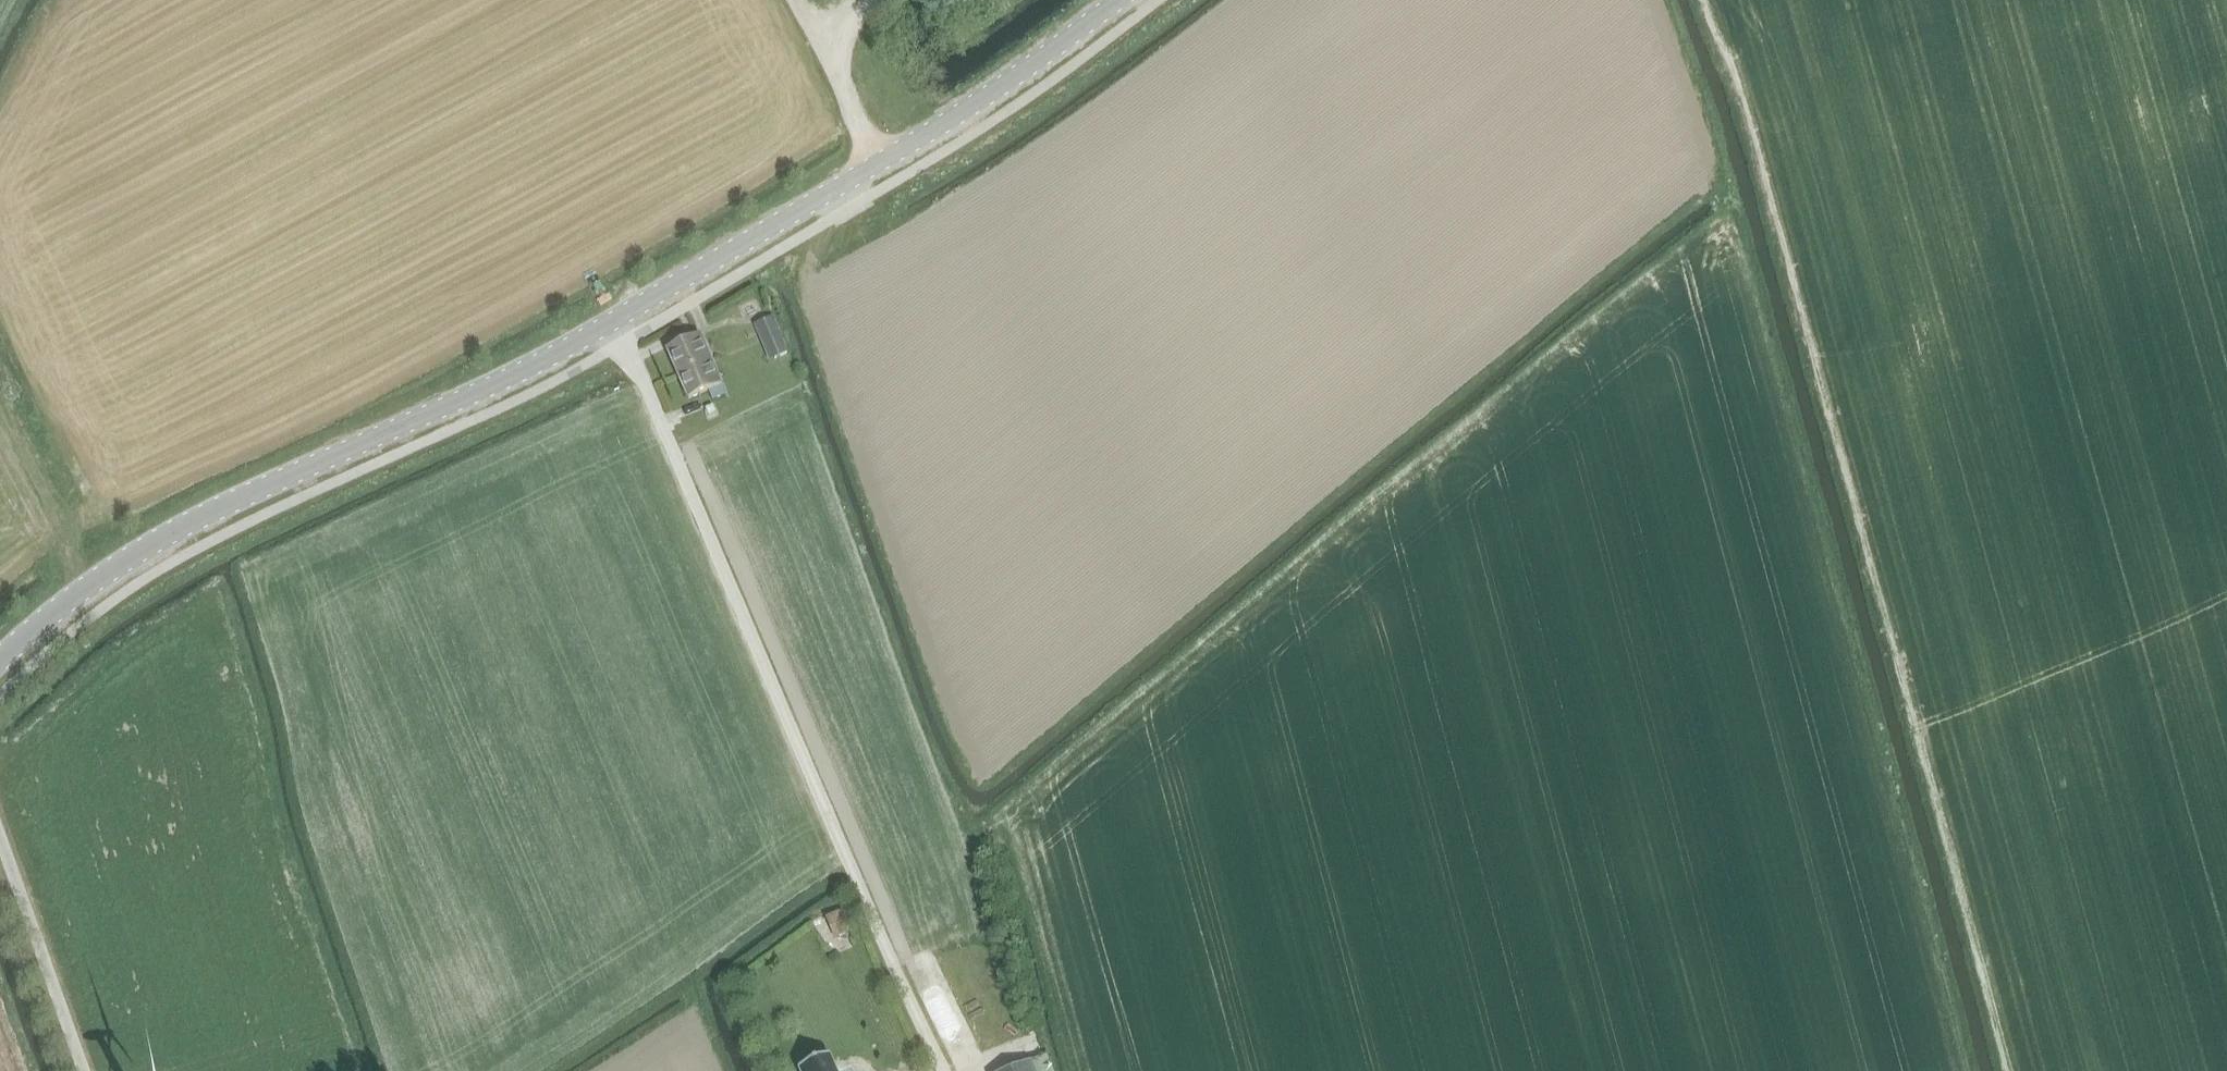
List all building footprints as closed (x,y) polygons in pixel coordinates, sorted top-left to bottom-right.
[(761,343),(781,335),(774,317),(753,325),(761,343)] [(667,349),(678,374),(711,359),(700,335),(667,349)] [(781,335),(761,343),(768,361),(788,353),(781,335)] [(689,399),(708,390),(713,401),(727,395),(722,385),(711,359),(678,374),(689,399)] [(825,917),(834,939),(851,931),(842,910),(825,917)] [(829,1055),(799,1068),(800,1070),(836,1070),(829,1055)] [(1031,1061),(1005,1070),(1034,1070),(1031,1061)]
